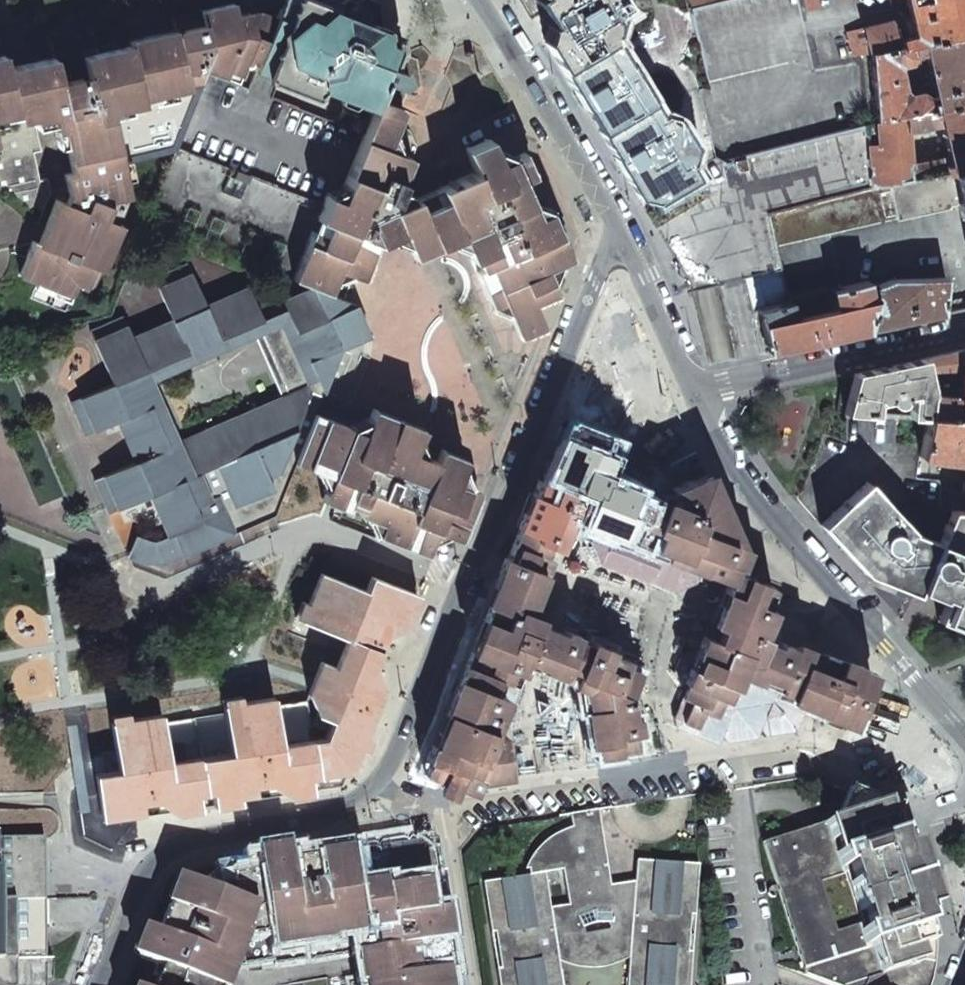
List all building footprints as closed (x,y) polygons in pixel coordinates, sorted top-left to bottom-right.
[(247,88),(272,98),(278,80),(314,94),(327,84),(340,90),(343,112),(331,121),(364,134),(378,99),(399,108),(404,93),(403,85),(410,80),(406,79),(405,73),(401,72),(399,64),(392,60),(397,48),(396,39),(388,36),(387,28),(379,24),(376,1),(374,0),(341,0),(333,6),(333,11),(308,1),(279,8),(275,18),(259,60),(247,88)] [(547,19),(556,35),(544,42),(560,68),(612,38),(601,21),(627,6),(624,0),(535,0),(547,19)] [(726,163),(715,157),(698,90),(708,87),(688,8),(686,0),(624,0),(627,6),(601,21),(612,38),(665,126),(676,119),(692,145),(680,152),(696,178),(656,201),(649,189),(637,196),(691,285),(692,291),(717,285),(723,309),(750,303),(744,279),(783,269),(776,245),(769,214),(870,187),(866,125),(726,163)] [(807,9),(821,6),(820,0),(805,0),(807,9)] [(964,31),(964,0),(905,0),(909,16),(913,35),(898,38),(900,47),(910,45),(923,41),(964,31)] [(104,269),(121,224),(111,220),(113,216),(116,215),(124,195),(129,194),(122,162),(174,150),(207,67),(223,73),(226,67),(239,72),(245,55),(252,57),(259,60),(275,18),(266,15),(258,12),(249,14),(248,12),(234,15),(231,2),(198,9),(170,16),(174,29),(135,38),(127,40),(128,44),(96,52),(91,33),(49,43),(52,57),(44,59),(25,63),(6,67),(16,110),(17,118),(31,115),(34,127),(35,127),(52,122),(54,128),(61,127),(71,173),(64,174),(68,193),(75,192),(70,205),(56,199),(38,243),(32,240),(19,274),(72,295),(76,284),(90,289),(99,267),(104,269)] [(909,16),(889,21),(898,38),(913,35),(909,16)] [(889,21),(846,32),(852,57),(859,56),(864,54),(865,55),(870,54),(900,47),(898,38),(889,21)] [(910,45),(912,52),(924,50),(933,90),(937,108),(964,100),(964,31),(923,41),(910,45)] [(612,38),(560,68),(572,89),(581,105),(584,104),(614,156),(613,157),(617,164),(637,196),(649,189),(656,201),(696,178),(680,152),(692,145),(676,119),(665,126),(612,38)] [(900,47),(870,54),(876,123),(904,116),(931,109),(933,109),(930,100),(920,92),(907,95),(904,91),(898,66),(909,63),(914,57),(912,52),(910,45),(900,47)] [(16,110),(6,67),(3,54),(0,54),(0,114),(16,110)] [(933,90),(920,92),(930,100),(933,109),(937,108),(933,90)] [(474,172),(410,200),(406,192),(399,189),(411,158),(387,148),(403,109),(399,108),(378,99),(364,134),(338,199),(326,194),(293,280),(312,287),(342,299),(351,275),(364,280),(378,243),(390,238),(401,233),(412,257),(459,236),(470,260),(474,258),(480,269),(474,271),(490,308),(503,302),(518,338),(542,327),(532,303),(556,293),(545,269),(569,259),(554,223),(548,210),(536,216),(521,180),(533,175),(522,151),(498,161),(488,138),(463,148),(474,172)] [(931,109),(932,116),(938,114),(941,123),(948,157),(949,165),(942,166),(944,172),(955,170),(964,167),(964,100),(937,108),(933,109),(931,109)] [(931,109),(904,116),(905,128),(941,123),(938,114),(932,116),(931,109)] [(904,116),(876,123),(880,187),(944,172),(942,166),(949,165),(948,157),(909,165),(905,128),(904,116)] [(955,170),(960,199),(964,222),(964,167),(955,170)] [(870,187),(769,214),(776,245),(960,199),(955,170),(944,172),(880,187),(870,187)] [(172,320),(131,338),(122,318),(89,332),(112,384),(70,401),(85,435),(117,420),(136,462),(94,480),(109,512),(151,494),(168,536),(172,534),(183,556),(233,534),(233,533),(274,515),(294,462),(313,413),(338,348),(369,335),(355,304),(342,299),(312,287),(283,300),(281,296),(255,307),(247,287),(204,306),(186,265),(153,279),(172,320)] [(750,303),(752,310),(758,309),(791,301),(783,269),(744,279),(750,303)] [(945,277),(890,279),(873,286),(871,300),(867,331),(907,322),(943,314),(945,277)] [(867,281),(828,290),(833,309),(860,303),(871,300),(873,286),(867,281)] [(828,290),(791,301),(794,318),(833,309),(828,290)] [(867,331),(871,300),(860,303),(856,333),(862,332),(867,331)] [(791,301),(758,309),(762,325),(794,318),(791,301)] [(794,318),(762,325),(767,353),(820,341),(856,333),(860,303),(833,309),(794,318)] [(963,350),(960,368),(958,388),(957,395),(955,418),(964,419),(964,349),(963,350)] [(963,350),(923,359),(927,373),(960,368),(963,350)] [(887,367),(853,374),(841,411),(875,414),(877,402),(887,400),(891,404),(893,404),(898,404),(901,403),(903,401),(903,400),(903,398),(904,397),(903,395),(910,394),(909,415),(927,416),(930,392),(930,389),(927,373),(923,359),(887,367)] [(953,394),(930,392),(927,416),(955,418),(957,395),(958,388),(953,394)] [(421,427),(371,408),(366,420),(415,439),(421,427)] [(334,421),(313,413),(294,462),(313,469),(331,476),(321,501),(346,510),(347,506),(359,510),(357,515),(381,524),(377,536),(426,556),(435,531),(460,541),(479,492),(455,482),(464,458),(439,448),(434,460),(411,451),(415,439),(366,420),(362,432),(334,421)] [(955,418),(927,416),(920,455),(964,462),(964,419),(955,418)] [(556,480),(553,486),(537,480),(502,570),(423,773),(440,779),(441,786),(510,776),(503,728),(519,685),(503,680),(507,668),(518,672),(523,657),(574,676),(572,687),(577,713),(579,712),(588,750),(595,748),(597,757),(618,754),(636,747),(628,695),(637,691),(641,689),(638,681),(633,669),(630,668),(633,661),(626,659),(624,655),(617,639),(614,632),(617,625),(618,621),(615,620),(606,616),(600,614),(597,621),(587,617),(590,610),(581,607),(571,603),(565,620),(560,633),(546,627),(537,624),(539,617),(532,614),(524,611),(536,582),(543,564),(550,547),(565,507),(580,514),(579,517),(598,524),(591,542),(601,565),(663,589),(671,592),(694,583),(701,565),(728,575),(713,614),(707,631),(701,644),(700,649),(679,653),(674,664),(671,671),(685,688),(676,711),(673,717),(696,726),(702,711),(715,716),(722,698),(725,699),(730,686),(732,687),(738,674),(776,689),(774,693),(820,711),(822,712),(821,716),(835,720),(849,725),(864,690),(871,676),(818,654),(818,656),(791,646),(790,649),(763,639),(764,636),(763,635),(756,632),(761,620),(757,618),(771,586),(730,570),(739,549),(739,546),(728,522),(727,522),(719,503),(713,491),(711,492),(705,477),(691,483),(690,481),(663,495),(651,496),(645,494),(646,491),(636,487),(639,480),(609,468),(622,435),(578,418),(577,422),(557,471),(559,472),(556,480)] [(866,481),(819,524),(845,552),(864,573),(902,588),(915,593),(917,589),(923,591),(939,598),(939,595),(946,598),(937,620),(964,631),(964,629),(964,545),(939,541),(938,542),(912,532),(866,481)] [(964,545),(964,511),(951,510),(939,541),(964,545)] [(579,566),(574,561),(569,562),(566,568),(570,573),(576,572),(579,566)] [(237,786),(255,783),(267,782),(284,779),(287,795),(311,791),(308,775),(349,769),(381,685),(381,684),(372,665),(375,659),(384,636),(385,634),(405,626),(417,594),(371,577),(365,591),(321,573),(303,620),(347,638),(343,647),(335,667),(321,661),(308,693),(323,699),(317,714),(332,719),(324,739),(312,741),(305,700),(274,705),(272,698),(224,705),(225,713),(216,714),(161,723),(161,716),(111,723),(119,770),(95,774),(101,817),(126,813),(124,803),(172,796),(173,806),(174,812),(199,808),(196,792),(212,790),(215,806),(239,802),(237,786)] [(537,713),(549,704),(536,699),(537,713)] [(804,975),(831,984),(922,984),(923,981),(927,966),(930,952),(930,937),(930,930),(929,921),(921,892),(913,895),(913,894),(905,867),(912,865),(897,818),(894,809),(847,791),(836,818),(762,842),(804,975)] [(47,984),(44,836),(44,809),(43,792),(0,793),(0,984),(47,984)] [(607,867),(601,829),(598,810),(569,814),(571,827),(567,829),(559,832),(550,837),(546,839),(536,849),(528,861),(525,869),(528,868),(529,874),(530,875),(525,875),(526,878),(502,882),(501,879),(483,882),(491,932),(495,932),(500,968),(496,969),(499,984),(562,984),(558,961),(558,960),(554,937),(564,935),(568,957),(571,959),(575,959),(579,960),(583,961),(587,961),(591,961),(594,961),(598,961),(602,960),(606,959),(610,958),(614,957),(618,956),(621,954),(617,929),(631,927),(628,958),(627,984),(689,984),(691,952),(687,952),(690,915),(694,916),(698,865),(679,863),(679,866),(655,864),(655,862),(635,864),(634,882),(634,892),(623,894),(612,895),(610,885),(607,867)] [(192,883),(184,880),(173,907),(168,905),(145,964),(161,967),(154,984),(221,984),(230,962),(238,965),(273,959),(274,964),(362,950),(365,980),(350,982),(351,984),(440,984),(438,969),(441,965),(428,882),(423,854),(412,846),(382,851),(379,855),(319,865),(315,861),(281,866),(260,870),(260,872),(192,883)] [(623,894),(634,892),(634,882),(610,885),(612,895),(623,894)] [(614,957),(610,958),(606,959),(602,960),(598,961),(594,961),(591,961),(587,961),(583,961),(579,960),(575,959),(571,959),(568,957),(564,935),(554,937),(558,960),(558,961),(562,963),(572,966),(579,968),(586,969),(596,968),(606,967),(616,964),(625,961),(628,958),(631,927),(617,929),(621,954),(618,956),(614,957)]
